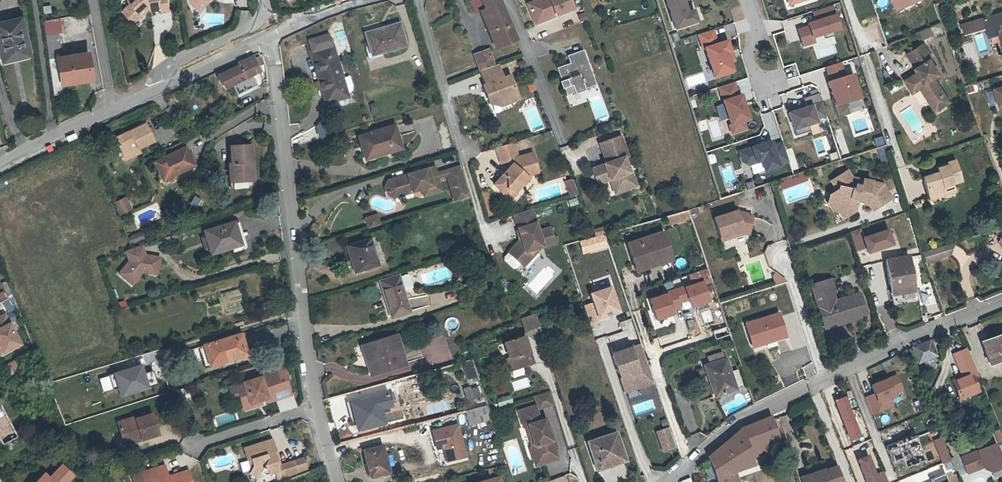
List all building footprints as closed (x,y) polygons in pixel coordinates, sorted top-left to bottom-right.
[(129,0),(131,3),(125,10),(124,13),(134,23),(142,15),(139,11),(148,3),(150,8),(153,10),(162,8),(162,12),(171,10),(169,0),(129,0)] [(499,0),(483,0),(500,46),(515,40),(515,38),(501,4),(501,3),(499,0)] [(536,24),(574,9),(570,0),(539,0),(528,4),(536,24)] [(672,31),(700,23),(696,8),(690,10),(687,0),(663,0),(672,31)] [(787,10),(819,0),(784,0),(787,10)] [(142,15),(150,8),(148,3),(139,11),(142,15)] [(991,14),(997,36),(1001,56),(1001,11),(991,14)] [(991,14),(979,18),(986,40),(997,36),(991,14)] [(809,27),(796,30),(801,50),(816,46),(814,37),(840,31),(836,15),(807,22),(809,27)] [(5,61),(32,54),(25,17),(0,23),(0,38),(5,61)] [(43,20),(45,35),(62,32),(60,17),(43,20)] [(398,23),(381,28),(381,29),(365,34),(371,55),(404,45),(398,23)] [(715,31),(698,36),(701,48),(704,48),(713,77),(735,70),(733,65),(736,64),(728,39),(718,42),(715,31)] [(46,37),(48,57),(55,56),(54,46),(60,46),(59,36),(46,37)] [(325,103),(347,97),(344,86),(342,78),(331,36),(309,43),(325,103)] [(919,85),(926,98),(932,99),(943,93),(932,75),(938,72),(929,57),(931,55),(923,41),(907,51),(915,65),(914,66),(917,72),(914,74),(913,72),(903,78),(911,90),(919,85)] [(479,70),(493,65),(487,48),(473,54),(479,70)] [(558,80),(551,83),(554,91),(561,88),(563,95),(593,84),(580,48),(568,53),(571,61),(554,67),(558,80)] [(93,76),(89,51),(50,57),(56,93),(77,89),(75,79),(93,76)] [(241,66),(255,59),(253,56),(239,62),(241,66)] [(217,72),(219,76),(223,85),(225,89),(233,85),(237,94),(258,84),(253,75),(256,73),(254,69),(258,66),(262,65),(259,57),(255,59),(241,66),(230,71),(229,69),(227,68),(217,72)] [(507,99),(517,95),(509,75),(502,78),(497,63),(493,65),(479,70),(484,84),(482,85),(489,103),(490,102),(498,99),(507,99)] [(841,64),(824,68),(838,118),(850,115),(846,104),(861,100),(854,72),(844,75),(841,64)] [(223,85),(219,76),(214,79),(218,88),(223,85)] [(349,76),(342,78),(344,86),(351,84),(349,76)] [(529,92),(535,90),(532,81),(525,83),(529,92)] [(736,83),(716,88),(729,137),(750,131),(747,121),(750,119),(743,91),(739,92),(736,83)] [(988,88),(994,108),(1001,106),(1001,84),(988,88)] [(932,99),(926,98),(933,109),(947,100),(943,93),(932,99)] [(518,98),(517,95),(507,99),(498,99),(490,102),(500,105),(518,98)] [(814,103),(789,110),(797,137),(811,133),(809,125),(820,122),(814,103)] [(124,157),(139,150),(154,143),(145,125),(116,140),(124,157)] [(393,126),(358,136),(361,146),(364,146),(368,157),(400,148),(393,126)] [(620,136),(600,144),(607,164),(599,166),(604,182),(609,180),(615,194),(636,186),(630,172),(629,172),(624,158),(628,156),(620,136)] [(781,137),(739,150),(744,162),(752,165),(761,162),(764,170),(789,162),(781,137)] [(183,142),(171,148),(174,154),(186,148),(183,142)] [(513,190),(524,175),(529,174),(529,173),(537,171),(531,152),(517,156),(512,142),(495,147),(500,162),(507,160),(508,161),(510,163),(501,174),(492,184),(501,192),(503,189),(510,189),(513,190)] [(249,165),(254,164),(253,146),(232,147),(233,165),(231,165),(232,183),(252,182),(251,170),(249,169),(249,165)] [(155,163),(163,180),(194,166),(186,148),(174,154),(155,163)] [(141,154),(139,150),(124,157),(127,161),(141,154)] [(922,174),(928,194),(944,189),(943,183),(951,181),(961,178),(956,158),(936,163),(937,166),(938,169),(932,171),(922,174)] [(510,163),(508,161),(499,172),(501,174),(510,163)] [(730,162),(719,165),(724,185),(735,182),(730,162)] [(255,182),(254,164),(249,165),(249,169),(251,170),(252,182),(232,183),(232,189),(252,188),(252,182),(255,182)] [(460,166),(436,173),(437,177),(446,174),(446,172),(460,168),(460,166)] [(604,182),(599,166),(591,169),(597,185),(601,183),(602,186),(605,185),(609,196),(615,194),(609,180),(604,182)] [(412,191),(421,188),(423,195),(441,190),(437,177),(436,173),(435,169),(431,167),(416,171),(417,174),(408,176),(407,174),(388,180),(385,186),(387,193),(410,187),(412,191)] [(460,168),(446,172),(446,174),(454,201),(469,197),(460,168)] [(842,207),(847,214),(853,210),(855,203),(856,199),(866,201),(872,210),(891,198),(882,184),(851,177),(846,169),(832,178),(837,186),(836,193),(831,196),(829,202),(832,208),(838,209),(842,207)] [(503,189),(501,192),(509,199),(527,177),(524,175),(513,190),(510,189),(503,189)] [(842,218),(847,214),(842,207),(838,209),(832,208),(829,202),(831,196),(836,193),(837,186),(832,178),(829,180),(834,187),(833,190),(827,194),(825,202),(831,212),(839,213),(842,218)] [(572,179),(565,181),(569,196),(577,193),(572,179)] [(944,189),(928,194),(929,197),(954,190),(951,181),(943,183),(944,189)] [(393,197),(412,191),(410,187),(387,193),(393,197)] [(126,195),(112,202),(118,215),(132,209),(126,195)] [(508,251),(504,255),(504,259),(513,267),(516,266),(520,262),(532,249),(539,247),(554,242),(553,241),(557,240),(556,235),(552,237),(549,227),(537,231),(531,208),(513,213),(520,237),(508,251)] [(688,210),(679,213),(681,220),(691,217),(688,210)] [(713,218),(720,237),(742,229),(749,231),(752,216),(737,213),(736,210),(713,218)] [(367,229),(381,224),(377,213),(363,218),(367,229)] [(681,220),(679,213),(668,216),(670,224),(681,220)] [(207,233),(214,254),(243,244),(236,222),(207,233)] [(894,246),(889,228),(863,236),(860,228),(849,231),(855,252),(865,249),(867,254),(894,246)] [(749,233),(749,231),(742,229),(720,237),(720,240),(743,232),(749,233)] [(626,244),(632,264),(643,260),(644,265),(669,257),(661,232),(626,244)] [(354,273),(378,265),(370,238),(346,245),(354,273)] [(142,245),(126,251),(130,261),(119,274),(132,284),(143,272),(157,274),(160,258),(146,255),(142,245)] [(532,249),(520,262),(523,265),(539,247),(532,249)] [(643,260),(632,264),(635,272),(670,261),(669,257),(644,265),(643,260)] [(915,290),(912,290),(907,258),(884,261),(891,305),(917,300),(915,290)] [(467,264),(463,265),(466,277),(471,276),(467,264)] [(463,265),(456,267),(459,279),(466,277),(463,265)] [(690,285),(648,296),(656,327),(675,322),(673,311),(682,309),(680,303),(688,301),(690,309),(711,303),(706,283),(711,282),(707,269),(687,274),(690,285)] [(407,274),(398,277),(401,291),(411,288),(407,274)] [(774,286),(785,282),(773,274),(771,277),(774,286)] [(390,317),(407,312),(401,291),(398,277),(397,276),(380,282),(390,317)] [(857,294),(832,302),(825,280),(809,285),(822,325),(839,320),(840,323),(864,315),(857,294)] [(612,284),(588,293),(591,302),(583,305),(590,325),(623,313),(612,284)] [(22,345),(4,312),(0,314),(0,357),(4,356),(3,355),(22,345)] [(540,326),(536,313),(521,318),(525,330),(540,326)] [(744,326),(750,345),(763,341),(764,344),(784,337),(777,315),(744,326)] [(229,358),(229,361),(248,355),(241,334),(204,346),(210,367),(221,363),(220,360),(229,358)] [(984,343),(992,363),(1001,359),(1001,336),(984,343)] [(370,374),(404,364),(395,337),(362,346),(370,374)] [(505,343),(510,358),(513,369),(532,363),(524,337),(505,343)] [(920,363),(938,356),(932,341),(914,348),(920,363)] [(641,343),(612,352),(630,416),(660,408),(641,343)] [(969,349),(956,354),(966,378),(955,383),(961,399),(980,391),(975,379),(980,376),(969,349)] [(467,379),(476,377),(471,359),(462,362),(467,379)] [(726,359),(705,366),(712,384),(715,383),(719,395),(737,388),(736,387),(742,385),(736,368),(730,370),(726,359)] [(118,397),(157,386),(153,370),(143,372),(141,364),(111,372),(118,397)] [(243,406),(261,401),(268,399),(269,403),(284,398),(275,371),(259,376),(260,378),(237,386),(243,406)] [(897,374),(870,383),(873,393),(865,396),(871,413),(907,401),(897,374)] [(468,400),(474,399),(471,388),(464,389),(468,400)] [(532,397),(536,407),(536,410),(554,405),(550,392),(532,397)] [(387,394),(354,402),(357,416),(354,417),(357,428),(384,422),(380,408),(390,405),(387,394)] [(497,405),(512,401),(510,395),(496,399),(497,405)] [(846,396),(833,401),(850,440),(862,435),(846,396)] [(263,404),(261,401),(243,406),(244,410),(263,404)] [(4,444),(18,436),(0,402),(0,437),(4,444)] [(492,419),(489,409),(488,406),(465,412),(468,425),(492,419)] [(539,457),(541,465),(558,460),(554,450),(557,449),(554,439),(551,440),(549,431),(546,421),(540,423),(536,410),(536,407),(519,412),(524,428),(526,427),(529,437),(531,436),(535,446),(532,447),(530,450),(533,457),(535,458),(539,457)] [(140,437),(141,440),(158,435),(152,416),(135,421),(134,418),(117,424),(123,442),(140,437)] [(725,443),(736,472),(747,468),(744,461),(752,458),(750,450),(779,439),(772,417),(741,430),(725,443)] [(430,429),(434,451),(442,449),(445,463),(467,458),(459,423),(430,429)] [(661,452),(675,448),(668,426),(654,431),(661,452)] [(895,440),(897,445),(917,437),(915,432),(895,440)] [(610,466),(625,461),(617,436),(589,446),(597,473),(610,469),(610,466)] [(124,445),(141,440),(140,437),(123,442),(124,445)] [(898,448),(902,459),(906,468),(926,460),(922,451),(917,437),(897,445),(898,448)] [(944,464),(952,461),(944,438),(936,441),(944,464)] [(267,470),(269,474),(278,471),(282,481),(298,475),(294,461),(280,465),(277,458),(274,459),(272,452),(275,451),(271,439),(243,448),(247,460),(250,459),(252,466),(249,472),(258,477),(260,472),(262,468),(267,470)] [(744,461),(747,468),(763,463),(761,456),(782,448),(779,439),(750,450),(752,458),(744,461)] [(897,445),(895,440),(890,442),(887,444),(890,452),(898,448),(897,445)] [(718,481),(739,481),(736,472),(725,443),(709,456),(709,459),(718,481)] [(963,458),(969,474),(986,467),(987,470),(993,472),(1001,468),(1001,457),(996,444),(963,458)] [(370,477),(389,473),(382,446),(363,450),(370,477)] [(845,450),(849,461),(857,458),(853,447),(845,450)] [(932,447),(922,451),(926,460),(927,463),(937,459),(932,447)] [(898,448),(890,452),(894,463),(902,459),(898,448)] [(883,471),(876,473),(869,454),(856,459),(865,481),(888,481),(883,471)] [(536,467),(541,465),(539,457),(535,458),(533,457),(536,467)] [(944,464),(951,481),(953,481),(960,479),(952,461),(944,464)] [(189,472),(174,476),(175,479),(170,481),(165,466),(142,474),(145,481),(192,481),(189,472)] [(828,471),(832,481),(843,481),(838,468),(828,471)] [(828,469),(801,478),(802,481),(832,481),(828,471),(828,469)] [(142,474),(134,476),(135,481),(145,481),(142,474)] [(930,481),(948,481),(944,474),(929,480),(930,481)]
